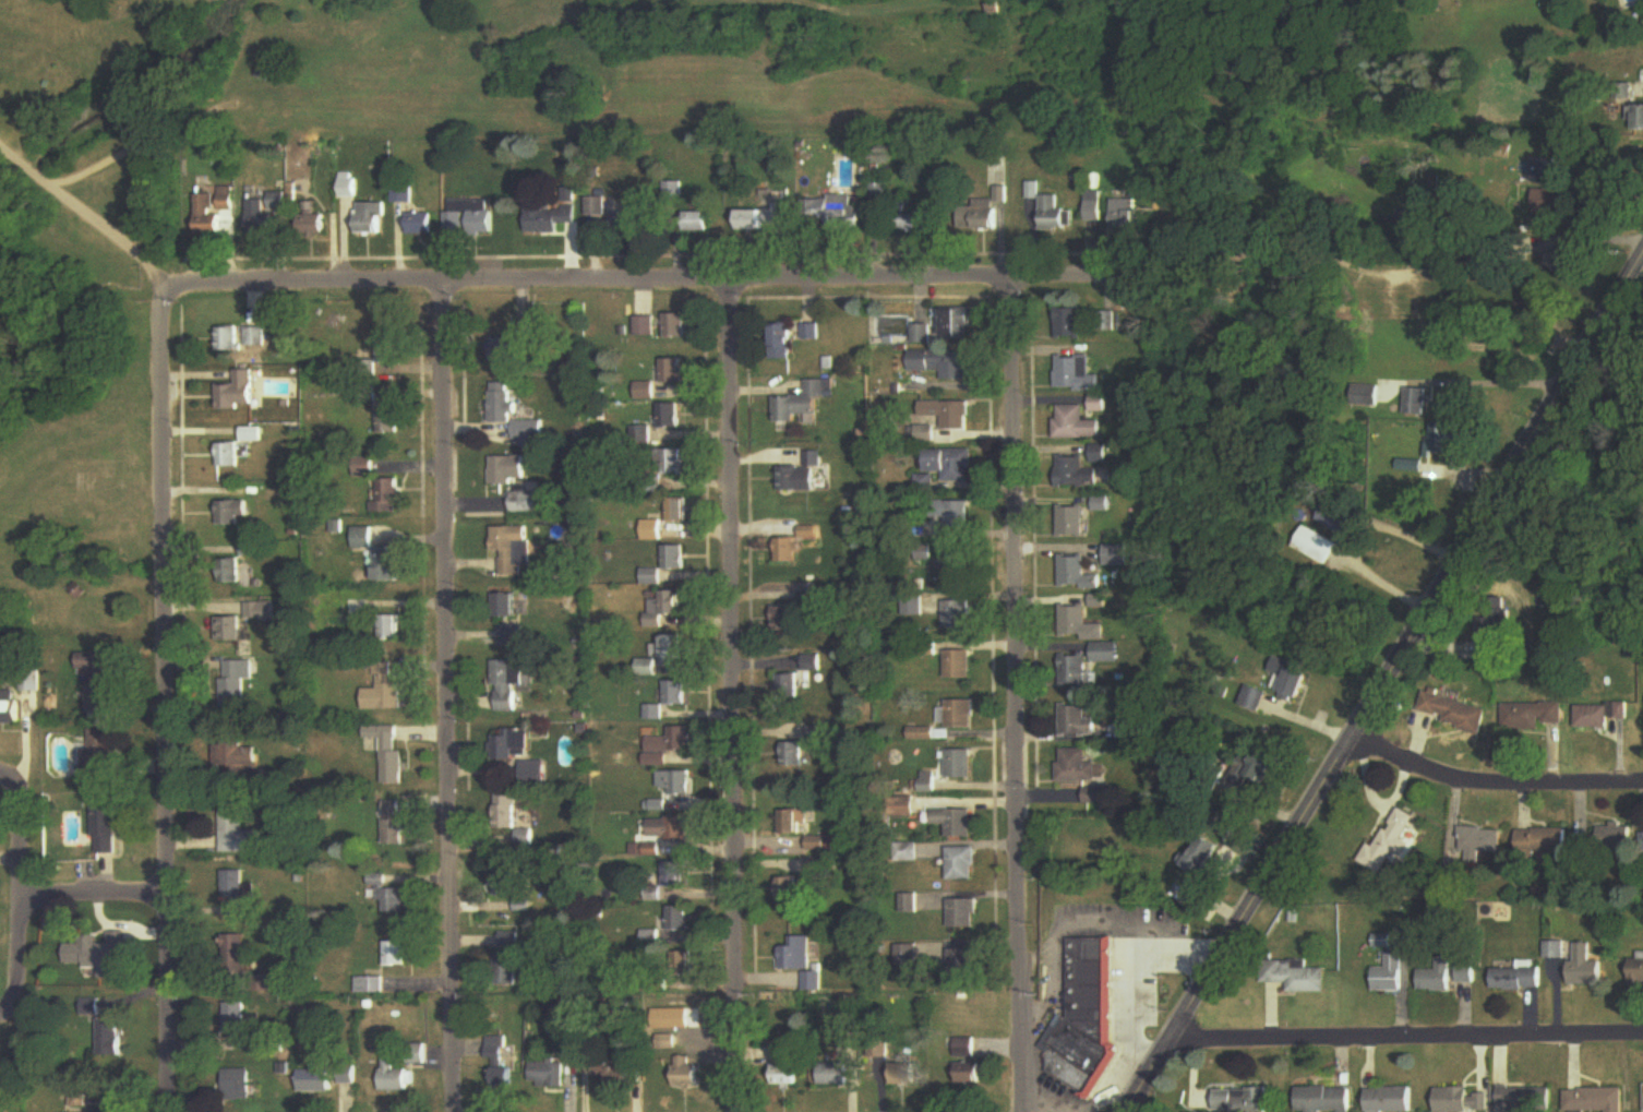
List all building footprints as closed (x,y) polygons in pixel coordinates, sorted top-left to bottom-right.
[(1533,191),(1533,221),(1558,221),(1558,191),(1533,191)] [(1088,192),(1088,223),(1107,223),(1107,192),(1088,192)] [(225,211),(234,211),(234,193),(223,193),(223,212),(217,212),(217,194),(198,194),(198,236),(225,236),(225,211)] [(578,224),(573,193),(529,199),(533,230),(578,224)] [(1043,230),(1075,231),(1075,210),(1061,210),(1062,196),(1043,196),(1043,230)] [(834,228),(865,227),(864,205),(855,206),(855,197),(806,198),(807,222),(834,222),(834,228)] [(587,199),(587,216),(607,216),(607,199),(587,199)] [(968,201),(969,238),(1001,237),(1001,200),(968,201)] [(249,201),(249,236),(281,236),(281,213),(267,213),(267,201),(249,201)] [(496,238),(496,210),(490,210),(490,201),(447,201),(447,238),(496,238)] [(927,202),(903,202),(903,231),(927,231),(927,202)] [(387,203),(359,203),(359,234),(387,234),(387,203)] [(738,208),(738,230),(793,229),(793,207),(738,208)] [(615,233),(642,233),(642,209),(615,209),(615,233)] [(679,232),(712,232),(712,212),(679,212),(679,232)] [(436,213),(408,213),(408,235),(436,235),(436,213)] [(328,215),(299,215),(299,236),(328,236),(328,215)] [(972,308),(946,308),(946,338),(972,338),(972,308)] [(1058,308),(1058,338),(1083,338),(1083,308),(1058,308)] [(1101,332),(1112,331),(1111,313),(1100,313),(1101,332)] [(666,314),(666,338),(688,338),(688,314),(666,314)] [(655,336),(655,317),(635,317),(635,336),(655,336)] [(793,360),(793,324),(775,324),(775,360),(793,360)] [(933,344),(933,324),(912,324),(912,344),(933,344)] [(803,341),(818,341),(818,325),(803,325),(803,341)] [(218,327),(218,352),(241,352),(241,327),(218,327)] [(265,327),(244,327),(244,348),(265,348),(265,327)] [(379,363),(401,363),(401,338),(379,338),(379,363)] [(909,371),(943,371),(943,380),(969,380),(969,351),(909,351),(909,371)] [(1102,391),(1102,377),(1091,377),(1091,358),(1057,358),(1057,391),(1102,391)] [(663,360),(663,385),(687,385),(687,360),(663,360)] [(218,385),(218,409),(255,408),(255,370),(236,370),(236,385),(218,385)] [(775,397),(776,423),(799,423),(799,416),(820,416),(819,399),(828,399),(828,381),(806,381),(806,396),(775,397)] [(492,422),(515,422),(515,383),(492,383),(492,422)] [(969,402),(921,402),(921,418),(943,418),(943,430),(969,429),(969,402)] [(661,428),(682,428),(682,404),(661,404),(661,428)] [(1057,439),(1103,439),(1103,422),(1086,422),(1086,407),(1057,407),(1057,439)] [(379,434),(401,434),(401,409),(379,409),(379,434)] [(526,440),(544,440),(544,421),(526,421),(526,440)] [(1459,424),(1429,424),(1429,458),(1437,458),(1437,453),(1459,453),(1459,424)] [(633,442),(651,442),(651,428),(633,428),(633,442)] [(220,468),(242,468),(242,444),(220,444),(220,468)] [(1092,448),(1093,464),(1107,464),(1106,447),(1092,448)] [(666,450),(666,475),(686,475),(686,450),(666,450)] [(931,450),(931,472),(945,472),(945,482),(974,482),(974,450),(931,450)] [(821,491),(821,452),(806,452),(806,468),(780,468),(780,491),(821,491)] [(491,485),(526,485),(526,456),(491,456),(491,485)] [(1059,457),(1059,486),(1109,486),(1109,468),(1086,468),(1086,457),(1059,457)] [(403,480),(380,480),(380,501),(374,501),(374,512),(403,512),(403,480)] [(511,514),(541,514),(541,492),(511,492),(511,514)] [(1109,511),(1109,498),(1094,498),(1094,511),(1109,511)] [(1354,512),(1322,498),(1312,521),(1343,535),(1354,512)] [(690,499),(669,499),(669,523),(690,523),(690,499)] [(250,502),(219,502),(219,526),(250,526),(250,502)] [(971,502),(935,502),(935,532),(971,532),(971,502)] [(1085,538),(1085,506),(1059,506),(1059,538),(1085,538)] [(778,539),(778,563),(802,563),(802,541),(820,541),(820,527),(803,527),(803,539),(778,539)] [(374,549),(375,528),(355,528),(355,549),(374,549)] [(504,554),(505,578),(525,578),(525,567),(533,567),(533,528),(496,528),(496,554),(504,554)] [(1327,566),(1337,543),(1304,528),(1293,550),(1327,566)] [(686,571),(686,547),(666,547),(666,571),(686,571)] [(1127,547),(1105,547),(1105,566),(1127,566),(1127,547)] [(967,554),(946,554),(946,580),(967,580),(967,554)] [(1061,590),(1102,590),(1102,576),(1086,576),(1086,555),(1061,555),(1061,590)] [(224,559),(224,584),(243,584),(243,559),(224,559)] [(391,571),(393,571),(393,581),(402,581),(402,559),(391,559),(391,571)] [(683,592),(662,592),(662,600),(650,600),(650,627),(665,627),(665,615),(683,615),(683,592)] [(524,646),(524,595),(502,595),(502,646),(524,646)] [(1107,596),(1093,596),(1093,608),(1107,608),(1107,596)] [(945,601),(945,631),(974,631),(973,601),(945,601)] [(776,607),(776,631),(808,631),(808,607),(776,607)] [(1105,640),(1105,625),(1088,625),(1088,607),(1063,607),(1062,639),(1105,640)] [(1512,610),(1483,610),(1483,639),(1512,639),(1512,610)] [(383,616),(383,641),(405,641),(405,616),(383,616)] [(218,642),(244,642),(244,618),(218,618),(218,642)] [(662,636),(662,667),(683,667),(683,636),(662,636)] [(1119,663),(1119,644),(1091,644),(1091,663),(1119,663)] [(947,650),(947,679),(973,679),(973,650),(947,650)] [(118,652),(82,652),(82,673),(88,673),(88,714),(118,714),(118,652)] [(1314,674),(1277,655),(1269,671),(1278,675),(1272,687),(1300,701),(1314,674)] [(821,670),(821,656),(804,656),(805,674),(780,674),(780,697),(810,697),(810,670),(821,670)] [(1063,656),(1063,688),(1087,688),(1087,656),(1063,656)] [(254,679),(254,661),(226,661),(226,705),(247,705),(247,679),(254,679)] [(498,661),(497,712),(519,712),(520,687),(528,687),(529,661),(498,661)] [(407,710),(407,663),(377,663),(377,690),(367,690),(367,710),(407,710)] [(646,705),(646,719),(688,719),(688,681),(666,681),(666,706),(646,705)] [(1239,706),(1259,713),(1266,692),(1247,685),(1239,706)] [(22,691),(0,691),(0,725),(22,725),(22,691)] [(1482,735),(1488,709),(1426,694),(1422,711),(1445,717),(1443,725),(1482,735)] [(975,727),(975,700),(947,700),(947,709),(941,709),(941,727),(975,727)] [(1540,730),(1540,725),(1564,725),(1564,703),(1503,703),(1503,730),(1540,730)] [(1611,706),(1577,706),(1577,728),(1611,728),(1611,706)] [(1098,719),(1088,719),(1088,707),(1061,707),(1061,735),(1098,735),(1098,719)] [(825,727),(809,727),(810,742),(826,741),(825,727)] [(369,738),(384,738),(384,785),(405,785),(404,728),(369,728),(369,738)] [(496,759),(530,760),(531,729),(506,728),(506,735),(497,735),(496,759)] [(646,737),(646,766),(668,766),(668,752),(693,752),(692,728),(671,729),(671,736),(646,737)] [(117,768),(117,730),(91,730),(91,750),(85,750),(85,768),(117,768)] [(217,768),(260,768),(259,747),(246,748),(246,737),(217,738),(217,768)] [(783,766),(804,766),(804,743),(783,743),(783,766)] [(974,779),(974,750),(948,750),(948,779),(974,779)] [(1097,783),(1097,763),(1088,763),(1088,750),(1061,750),(1061,783),(1097,783)] [(1250,775),(1269,786),(1283,762),(1264,751),(1250,775)] [(658,772),(659,796),(693,796),(693,772),(658,772)] [(499,829),(519,829),(519,846),(535,846),(535,829),(523,829),(523,794),(499,794),(499,829)] [(118,854),(118,802),(95,802),(95,854),(118,854)] [(1376,848),(1369,844),(1359,863),(1387,878),(1407,841),(1404,840),(1417,818),(1398,808),(1376,848)] [(222,846),(246,846),(246,811),(222,811),(222,846)] [(781,811),(781,834),(808,834),(808,811),(781,811)] [(949,839),(973,839),(973,811),(934,811),(934,826),(949,826),(949,839)] [(386,845),(403,845),(403,819),(386,819),(386,845)] [(691,819),(651,819),(651,840),(691,840),(691,819)] [(1599,848),(1633,848),(1633,826),(1599,826),(1599,848)] [(1459,852),(1466,852),(1465,865),(1480,865),(1480,853),(1500,853),(1500,828),(1459,828),(1459,852)] [(1567,829),(1516,830),(1516,854),(1568,854),(1567,829)] [(1185,866),(1202,878),(1225,846),(1208,834),(1185,866)] [(808,852),(837,852),(837,838),(808,838),(808,852)] [(976,849),(949,849),(949,881),(976,881),(976,849)] [(685,864),(665,864),(665,887),(685,887),(685,864)] [(226,917),(246,917),(246,871),(226,871),(226,917)] [(498,897),(520,897),(520,872),(498,872),(498,897)] [(407,889),(387,889),(387,877),(374,877),(374,886),(381,886),(381,902),(387,902),(387,913),(407,913),(407,889)] [(800,878),(775,878),(775,903),(800,903),(800,878)] [(976,929),(976,901),(950,901),(950,929),(976,929)] [(668,932),(691,932),(691,907),(668,907),(668,932)] [(522,932),(499,932),(499,987),(522,987),(522,932)] [(127,933),(107,933),(107,944),(67,944),(67,966),(102,967),(101,979),(126,980),(127,933)] [(660,933),(643,933),(643,947),(660,947),(660,933)] [(225,935),(225,976),(247,976),(247,935),(225,935)] [(812,971),(812,937),(792,937),(792,947),(783,947),(783,971),(812,971)] [(1048,1077),(1089,1099),(1094,1099),(1112,1064),(1112,938),(1071,939),(1071,1011),(1062,1028),(1053,1028),(1044,1044),(1054,1049),(1048,1059),(1048,1077)] [(386,942),(386,966),(408,966),(408,942),(386,942)] [(1562,944),(1543,944),(1543,959),(1562,959),(1562,944)] [(1602,987),(1602,963),(1590,963),(1590,945),(1573,945),(1573,964),(1567,964),(1567,987),(1602,987)] [(896,946),(896,966),(919,966),(919,946),(896,946)] [(977,978),(977,949),(950,949),(950,978),(977,978)] [(1402,992),(1402,955),(1384,955),(1384,968),(1371,968),(1371,992),(1402,992)] [(1642,986),(1642,960),(1628,960),(1628,986),(1642,986)] [(1325,994),(1325,970),(1306,970),(1306,961),(1262,961),(1262,984),(1288,984),(1288,994),(1325,994)] [(1449,992),(1449,961),(1436,961),(1436,972),(1416,972),(1416,992),(1449,992)] [(1474,985),(1474,965),(1454,965),(1454,985),(1474,985)] [(1539,971),(1490,971),(1490,991),(1539,991),(1539,971)] [(805,992),(822,992),(822,973),(805,973),(805,992)] [(357,994),(383,994),(383,978),(357,978),(357,994)] [(99,1058),(122,1058),(122,1020),(99,1020),(99,1058)] [(504,1069),(504,1038),(486,1038),(486,1060),(494,1060),(494,1087),(515,1087),(515,1069),(504,1069)] [(959,1057),(971,1057),(971,1042),(959,1042),(959,1057)] [(699,1058),(675,1058),(675,1088),(699,1088),(699,1058)] [(331,1060),(313,1060),(313,1072),(298,1072),(298,1094),(331,1094),(331,1060)] [(408,1093),(408,1072),(394,1072),(394,1061),(383,1061),(383,1093),(408,1093)] [(532,1089),(565,1089),(565,1062),(532,1062),(532,1089)] [(595,1086),(634,1086),(634,1062),(595,1062),(595,1086)] [(959,1084),(985,1084),(985,1064),(959,1064),(959,1084)] [(848,1086),(848,1065),(818,1065),(818,1086),(848,1086)] [(799,1089),(799,1066),(772,1066),(772,1089),(799,1089)] [(225,1070),(225,1102),(251,1102),(251,1070),(225,1070)] [(1504,1111),(1550,1111),(1550,1089),(1498,1088),(1497,1111),(1504,1111)] [(1295,1089),(1295,1111),(1349,1111),(1349,1089),(1295,1089)] [(1411,1089),(1365,1089),(1366,1111),(1412,1111),(1411,1089)] [(1486,1094),(1470,1094),(1470,1089),(1434,1089),(1434,1111),(1486,1111),(1486,1094)] [(1214,1090),(1214,1111),(1268,1111),(1268,1090),(1214,1090)] [(1623,1090),(1565,1090),(1565,1111),(1623,1111),(1623,1090)]
